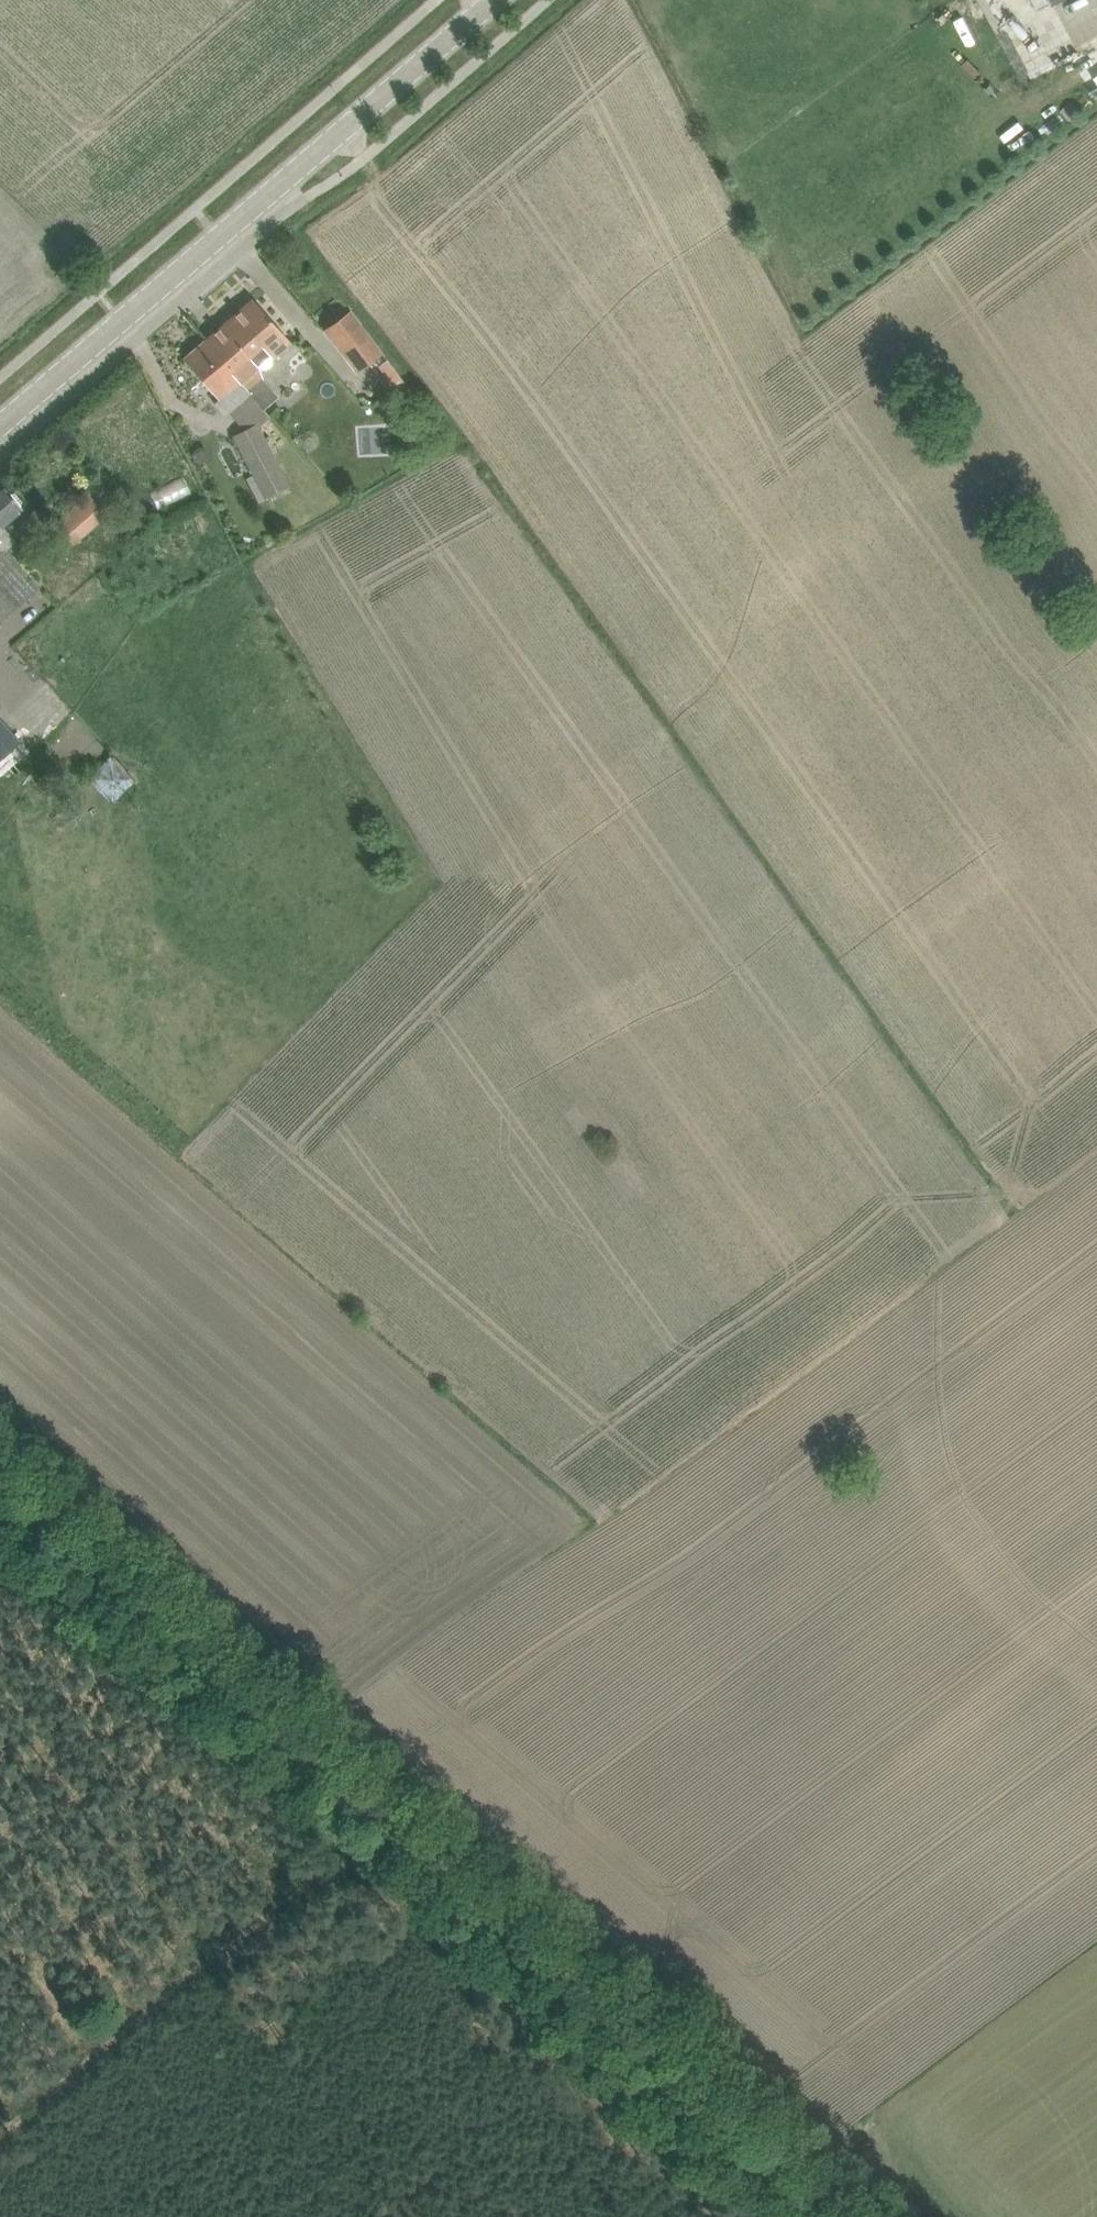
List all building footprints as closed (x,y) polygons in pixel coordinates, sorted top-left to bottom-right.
[(253,299),(204,342),(240,386),(248,396),(252,394),(265,383),(260,369),(291,343),(267,316),(253,299)] [(350,310),(328,327),(347,352),(343,355),(356,371),(381,353),(350,310)] [(204,342),(184,358),(199,375),(220,399),(216,403),(226,415),(229,412),(234,408),(238,413),(233,417),(242,427),(264,409),(252,394),(248,396),(240,386),(204,342)] [(253,475),(264,497),(287,485),(257,424),(233,437),(253,475)] [(37,585),(6,547),(15,540),(3,525),(23,508),(19,503),(22,500),(15,491),(12,494),(2,483),(0,484),(0,616),(37,585)] [(61,518),(77,537),(111,508),(94,489),(61,518)] [(30,515),(39,528),(48,521),(38,508),(30,515)] [(20,741),(0,719),(0,759),(20,741)]
